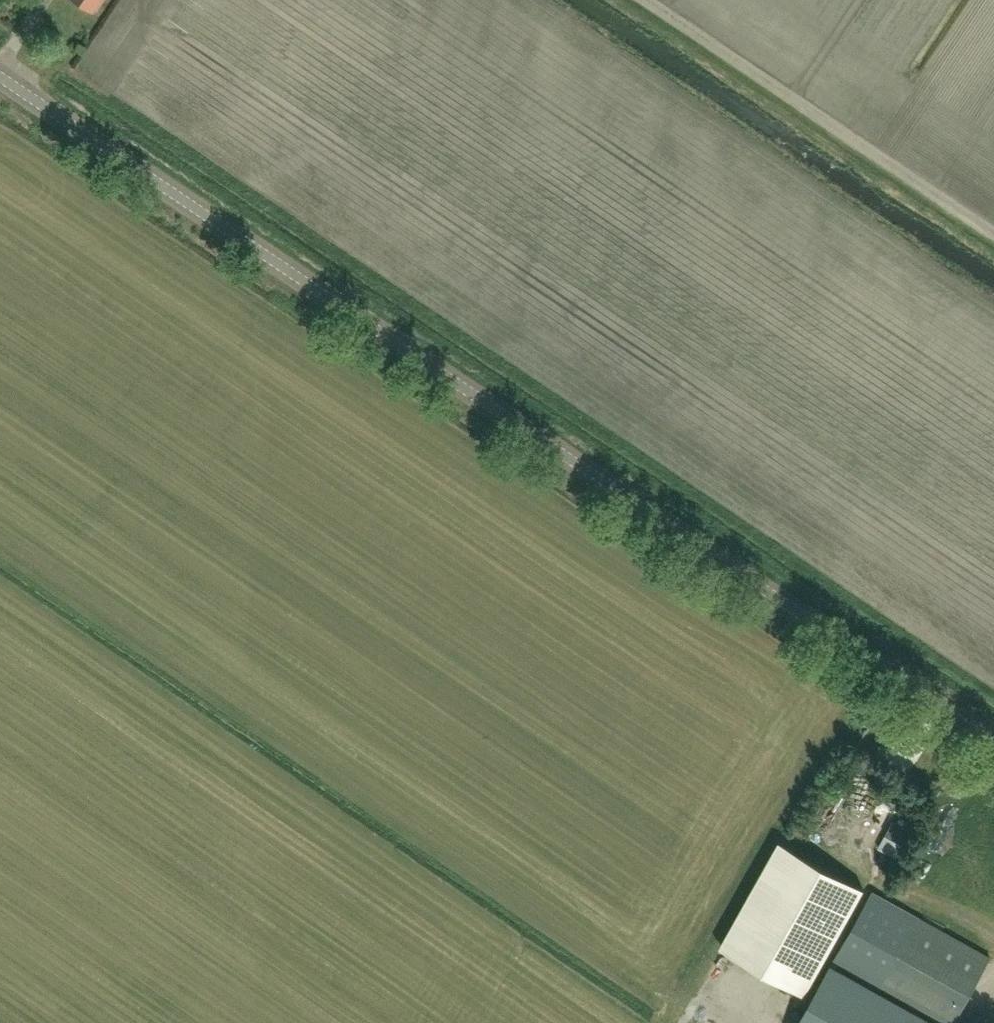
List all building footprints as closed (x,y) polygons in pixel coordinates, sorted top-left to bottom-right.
[(88,9),(94,0),(76,0),(88,9)] [(902,845),(910,830),(893,821),(885,835),(902,845)] [(863,889),(781,844),(722,950),(804,995),(863,889)] [(924,861),(917,872),(929,879),(936,868),(924,861)] [(989,957),(872,892),(833,962),(943,1022),(953,1022),(989,957)] [(798,1022),(933,1022),(829,967),(798,1022)]
